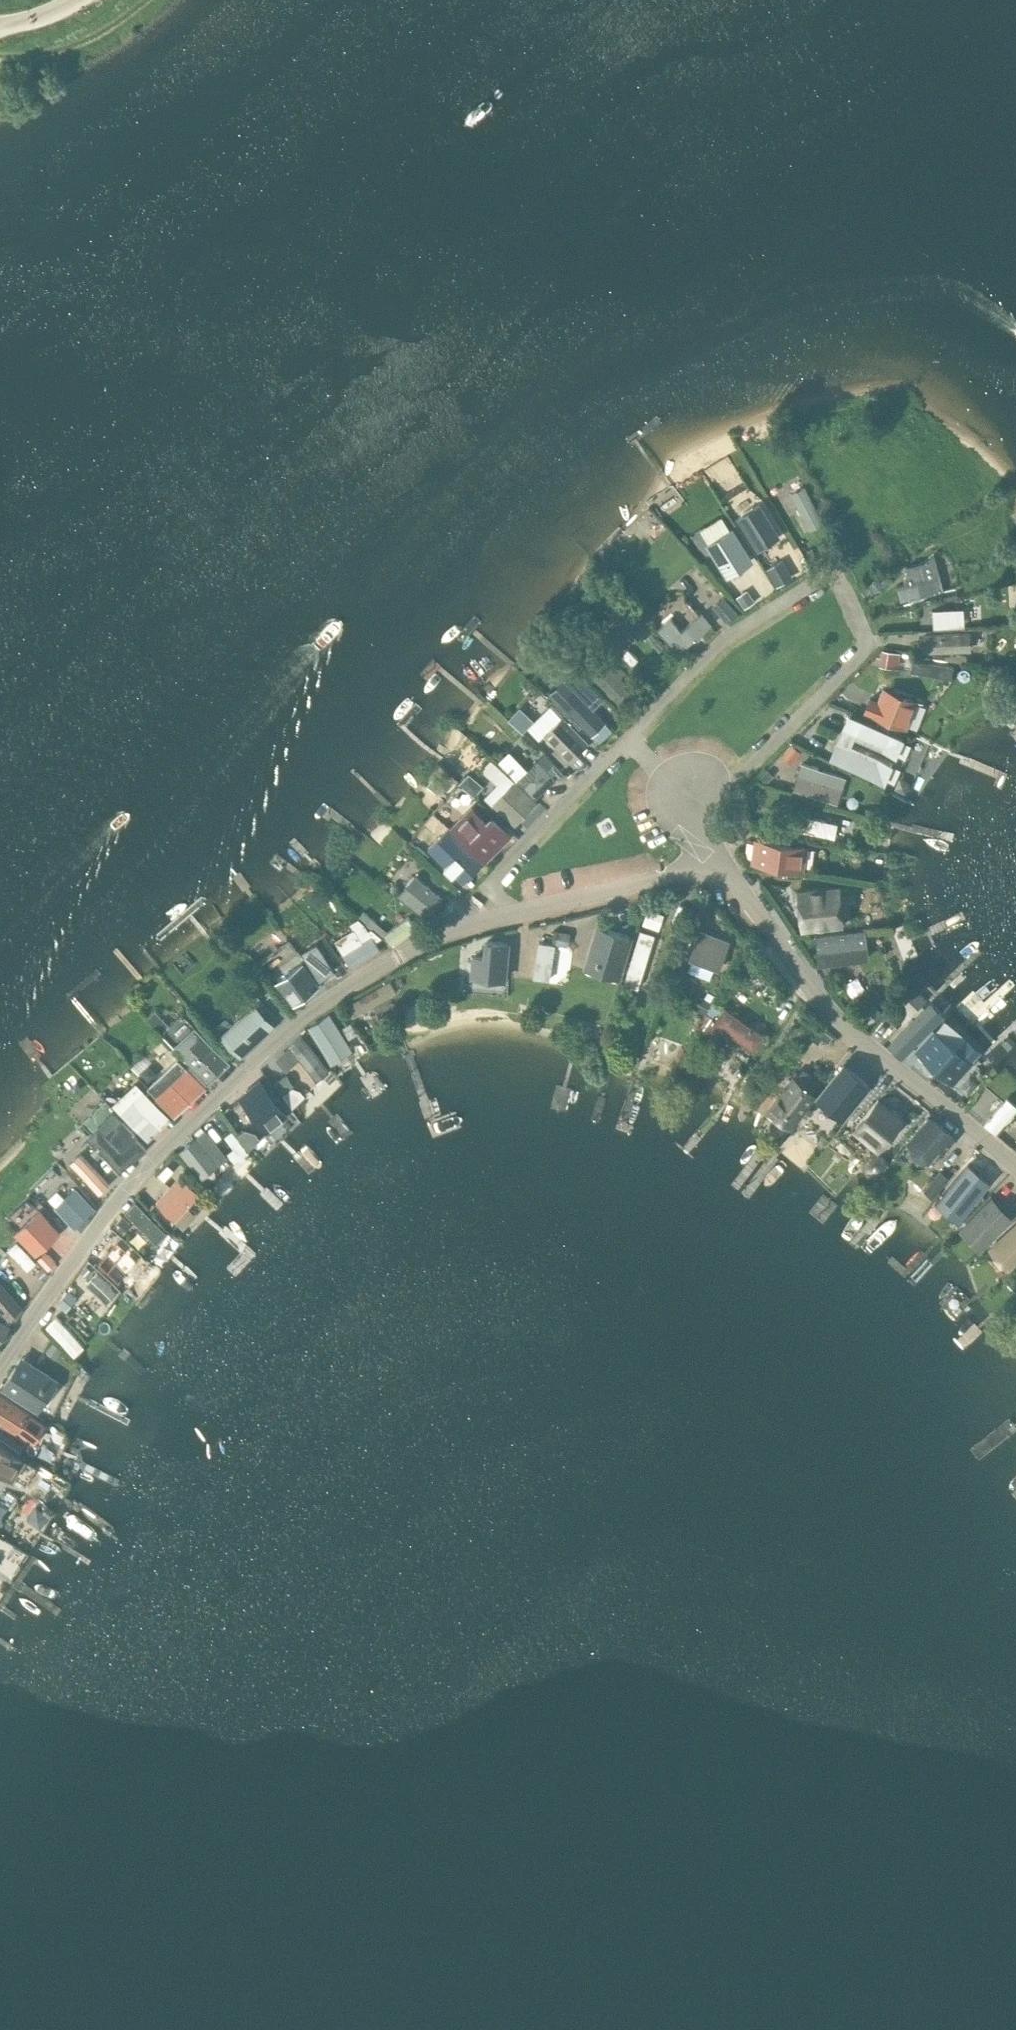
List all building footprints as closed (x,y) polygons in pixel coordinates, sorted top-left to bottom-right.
[(805,486),(791,493),(811,529),(824,522),(805,486)] [(738,518),(758,550),(779,537),(759,505),(738,518)] [(732,531),(710,545),(728,574),(751,560),(732,531)] [(801,531),(794,535),(800,545),(807,542),(801,531)] [(766,569),(778,588),(795,578),(783,559),(766,569)] [(897,587),(901,601),(944,590),(941,575),(927,579),(923,563),(907,567),(909,576),(904,577),(906,584),(897,587)] [(867,598),(883,586),(892,580),(886,571),(861,589),(867,598)] [(757,601),(748,590),(736,597),(744,609),(757,601)] [(714,607),(727,622),(739,614),(724,597),(714,607)] [(957,608),(933,609),(934,627),(958,625),(957,608)] [(627,610),(618,617),(638,639),(646,631),(627,610)] [(668,618),(656,629),(676,653),(709,624),(700,613),(679,631),(668,618)] [(971,631),(921,633),(921,653),(971,650),(971,631)] [(902,648),(883,645),(881,656),(900,659),(902,648)] [(956,663),(915,658),(912,672),(954,679),(956,663)] [(610,665),(595,680),(612,698),(613,697),(623,708),(634,697),(625,687),(628,684),(622,678),(628,672),(620,665),(615,670),(610,665)] [(873,715),(907,728),(918,698),(884,686),(879,700),(870,696),(864,711),(873,714),(873,715)] [(582,699),(569,711),(592,735),(605,722),(582,699)] [(841,730),(856,737),(897,756),(905,739),(849,713),(841,730)] [(563,716),(543,735),(556,748),(552,752),(567,766),(589,744),(563,716)] [(523,729),(531,737),(541,728),(533,719),(523,729)] [(829,758),(886,783),(894,765),(852,746),(856,737),(841,730),(829,758)] [(513,760),(506,767),(520,781),(521,780),(536,797),(555,779),(538,761),(525,773),(513,760)] [(555,762),(550,767),(561,779),(566,774),(555,762)] [(802,763),(795,790),(839,802),(846,777),(802,763)] [(769,770),(760,778),(766,784),(774,776),(769,770)] [(466,776),(461,782),(470,790),(475,784),(466,776)] [(493,804),(516,826),(537,801),(515,781),(493,804)] [(470,790),(470,791),(478,799),(485,792),(476,784),(475,784),(470,790)] [(471,805),(450,826),(487,862),(513,835),(491,814),(486,819),(471,805)] [(821,819),(819,829),(837,833),(839,822),(821,819)] [(449,826),(428,848),(462,882),(484,861),(449,826)] [(734,826),(733,837),(745,838),(746,827),(738,826),(734,826)] [(751,863),(803,869),(807,845),(754,838),(751,863)] [(415,876),(400,895),(427,916),(442,898),(415,876)] [(842,883),(797,888),(800,930),(846,925),(842,883)] [(649,910),(644,925),(660,930),(665,915),(649,910)] [(409,917),(385,934),(393,946),(417,928),(409,917)] [(363,942),(343,955),(351,967),(380,950),(375,941),(382,937),(381,937),(372,929),(368,931),(363,923),(359,918),(352,922),(355,928),(358,934),(363,942)] [(820,965),(869,959),(866,929),(816,935),(820,965)] [(590,958),(619,967),(629,936),(609,930),(604,945),(595,942),(590,958)] [(625,985),(639,987),(656,935),(642,930),(625,985)] [(568,946),(570,933),(554,931),(552,943),(568,946)] [(718,966),(720,962),(727,943),(700,932),(691,956),(718,966)] [(507,979),(510,942),(485,939),(484,956),(473,955),(471,976),(507,979)] [(324,956),(323,953),(315,941),(305,947),(301,949),(310,964),(324,956)] [(551,979),(556,944),(539,942),(534,977),(551,979)] [(744,971),(757,970),(755,954),(742,955),(744,971)] [(343,962),(333,968),(338,977),(348,971),(343,962)] [(305,964),(280,981),(295,1003),(320,986),(305,964)] [(391,980),(346,1007),(353,1018),(397,990),(391,980)] [(216,1027),(223,1033),(220,1036),(240,1059),(282,1021),(261,998),(255,992),(216,1027)] [(699,994),(692,1006),(705,1014),(712,1002),(711,1002),(705,998),(699,994)] [(897,1037),(910,1051),(937,1024),(945,1015),(931,1001),(897,1037)] [(870,1022),(882,1015),(875,1002),(863,1009),(870,1022)] [(756,1050),(765,1036),(726,1007),(717,1019),(713,1017),(701,1035),(717,1046),(728,1031),(756,1050)] [(331,1012),(308,1027),(331,1063),(354,1048),(331,1012)] [(196,1027),(174,1047),(207,1084),(230,1062),(196,1027)] [(822,1027),(812,1039),(818,1044),(823,1038),(829,1043),(834,1037),(822,1027)] [(954,1084),(974,1061),(972,1059),(982,1049),(967,1036),(957,1047),(935,1027),(916,1049),(954,1084)] [(302,1034),(277,1058),(286,1071),(300,1059),(318,1079),(330,1068),(302,1034)] [(903,1058),(906,1055),(908,1052),(894,1039),(888,1046),(903,1058)] [(149,1086),(174,1116),(206,1087),(188,1067),(186,1068),(178,1059),(149,1086)] [(815,1097),(844,1120),(872,1085),(843,1062),(826,1083),(815,1097)] [(149,1064),(139,1073),(148,1082),(158,1073),(149,1064)] [(792,1128),(815,1097),(826,1083),(803,1067),(795,1077),(792,1074),(767,1108),(792,1128)] [(295,1085),(287,1074),(275,1083),(283,1094),(295,1085)] [(290,1112),(261,1077),(238,1096),(267,1131),(290,1112)] [(137,1081),(114,1102),(151,1141),(172,1119),(137,1081)] [(890,1153),(911,1126),(890,1109),(868,1137),(890,1153)] [(923,1131),(914,1143),(932,1159),(942,1147),(947,1151),(957,1140),(952,1136),(954,1134),(935,1118),(933,1119),(929,1116),(919,1128),(923,1131)] [(147,1147),(138,1138),(140,1136),(123,1118),(106,1133),(100,1125),(87,1135),(122,1172),(147,1147)] [(247,1128),(239,1134),(249,1146),(261,1137),(257,1131),(247,1128)] [(205,1132),(181,1151),(201,1176),(217,1164),(205,1150),(214,1142),(205,1132)] [(236,1149),(230,1155),(236,1161),(244,1152),(243,1150),(238,1146),(236,1149)] [(95,1148),(91,1152),(98,1159),(102,1155),(95,1148)] [(864,1160),(864,1163),(864,1165),(865,1167),(866,1169),(867,1171),(869,1173),(872,1174),(874,1174),(877,1174),(887,1162),(887,1160),(886,1157),(884,1155),(882,1153),(880,1152),(878,1151),(876,1151),(873,1151),(871,1152),(869,1153),(867,1155),(865,1157),(864,1160)] [(942,1194),(958,1207),(974,1187),(978,1191),(996,1170),(976,1154),(942,1194)] [(179,1172),(186,1165),(175,1155),(169,1162),(179,1172)] [(107,1188),(121,1174),(104,1157),(89,1171),(107,1188)] [(941,1170),(924,1189),(933,1197),(950,1178),(941,1170)] [(157,1201),(175,1218),(198,1192),(180,1175),(157,1201)] [(55,1206),(76,1228),(97,1209),(76,1186),(55,1206)] [(960,1228),(979,1248),(1012,1217),(993,1197),(960,1228)] [(168,1231),(137,1202),(127,1212),(159,1241),(168,1231)] [(38,1251),(58,1232),(39,1211),(18,1229),(38,1251)] [(133,1224),(124,1216),(114,1227),(123,1235),(133,1224)] [(1015,1263),(1015,1224),(988,1248),(1008,1270),(1015,1263)] [(113,1229),(106,1238),(111,1242),(118,1233),(113,1229)] [(32,1258),(12,1237),(3,1245),(24,1266),(32,1258)] [(118,1240),(99,1262),(119,1281),(139,1259),(118,1240)] [(46,1251),(38,1259),(49,1271),(57,1263),(46,1251)] [(97,1273),(87,1284),(107,1302),(117,1291),(97,1273)] [(9,1317),(24,1306),(0,1278),(0,1306),(9,1317)] [(70,1290),(58,1303),(67,1311),(78,1298),(70,1290)] [(11,1324),(0,1316),(0,1343),(11,1324)] [(57,1317),(47,1327),(75,1355),(85,1345),(57,1317)] [(52,1342),(47,1350),(53,1354),(59,1345),(52,1342)] [(22,1356),(1,1388),(37,1412),(59,1380),(22,1356)] [(24,1417),(29,1420),(33,1414),(0,1393),(0,1420),(16,1430),(24,1417)] [(16,1440),(13,1445),(25,1452),(30,1443),(19,1436),(16,1440)] [(38,1465),(0,1443),(0,1471),(13,1479),(25,1486),(38,1465)]
